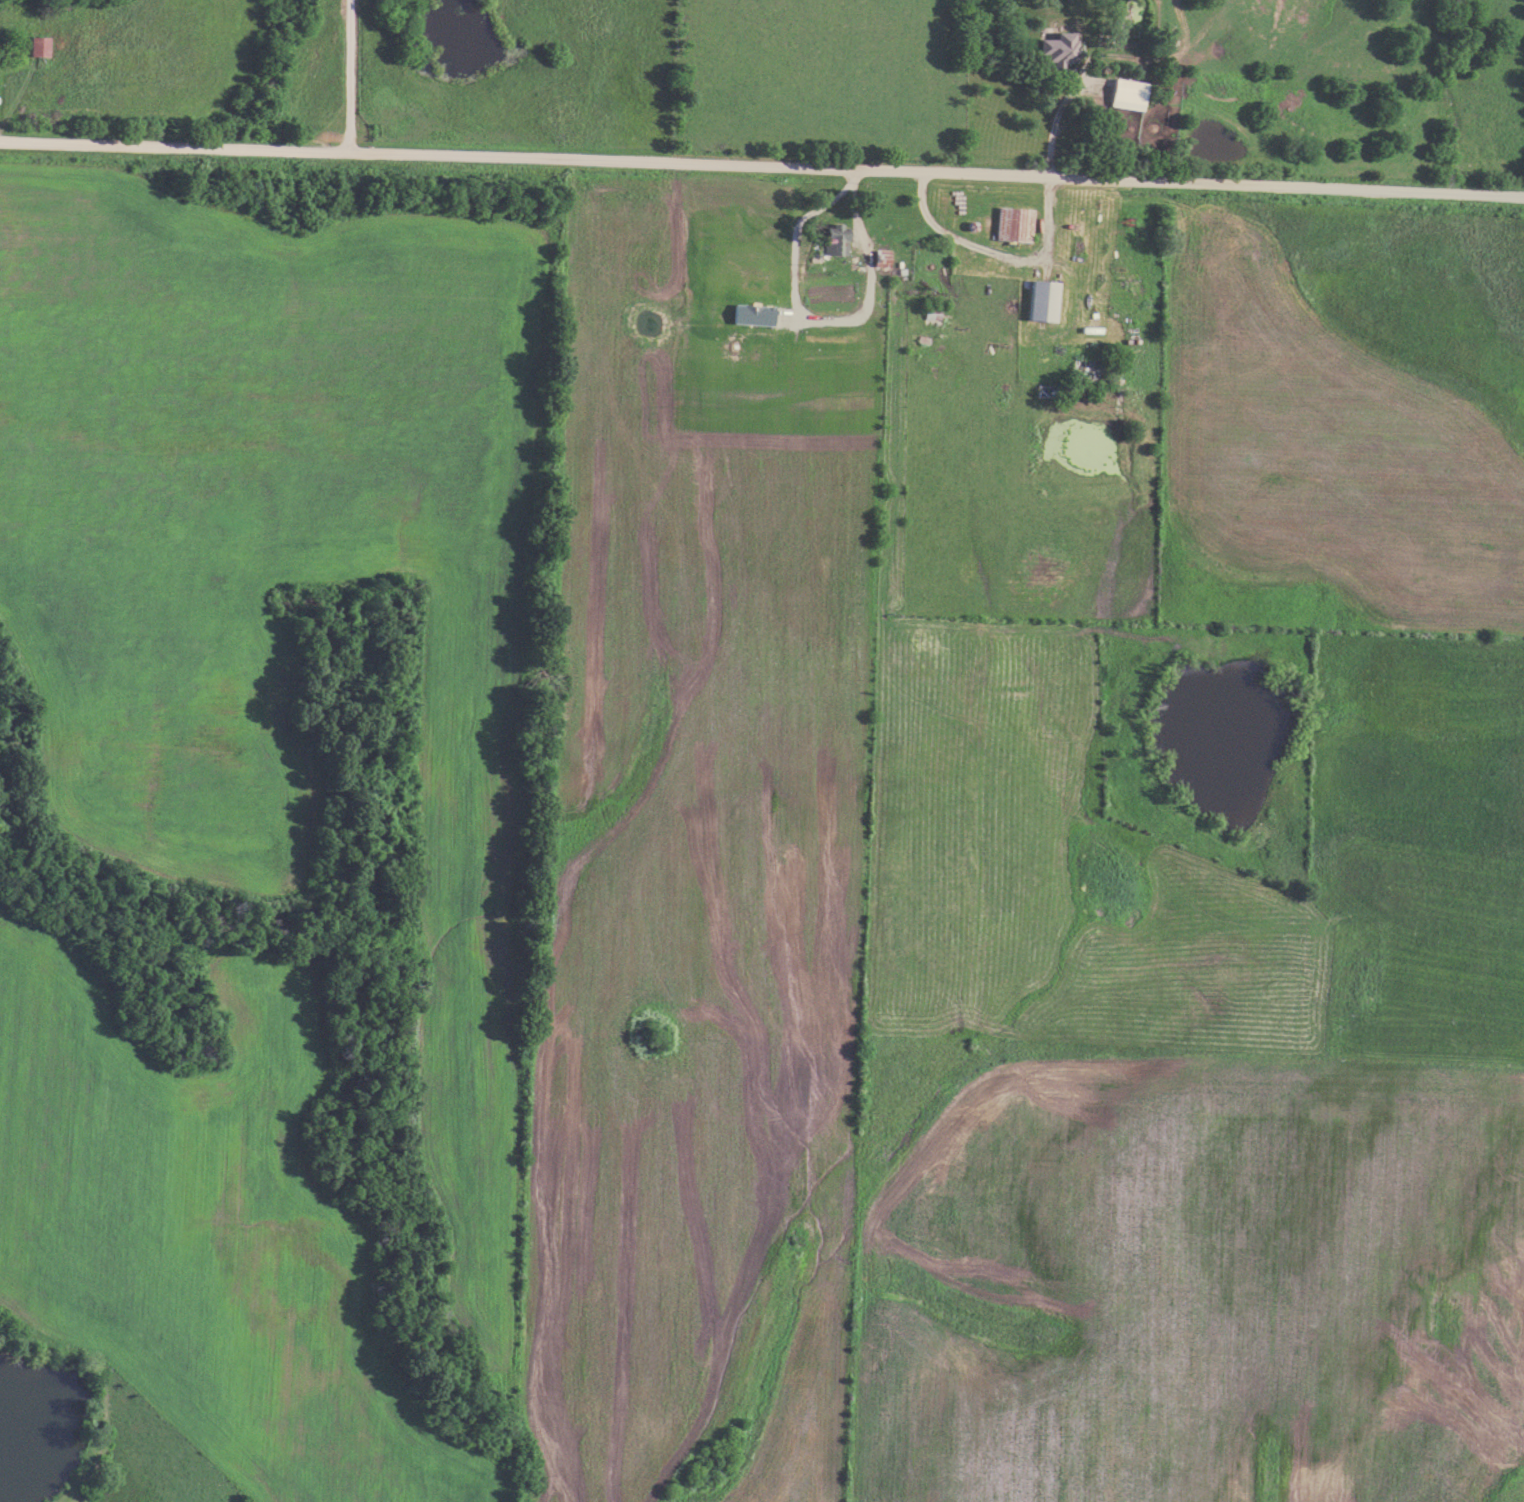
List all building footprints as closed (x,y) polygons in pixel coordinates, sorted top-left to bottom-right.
[(1059,40),(1042,40),(1043,66),(1080,65),(1080,33),(1059,33),(1059,40)] [(52,37),(27,37),(27,57),(52,57),(52,37)] [(1147,112),(1151,83),(1117,78),(1113,107),(1147,112)] [(1033,244),(1036,210),(999,207),(996,241),(1033,244)] [(825,255),(846,255),(846,225),(825,225),(825,255)] [(1061,283),(1028,281),(1027,319),(1060,320),(1061,283)] [(926,305),(926,320),(941,320),(941,305),(926,305)]
